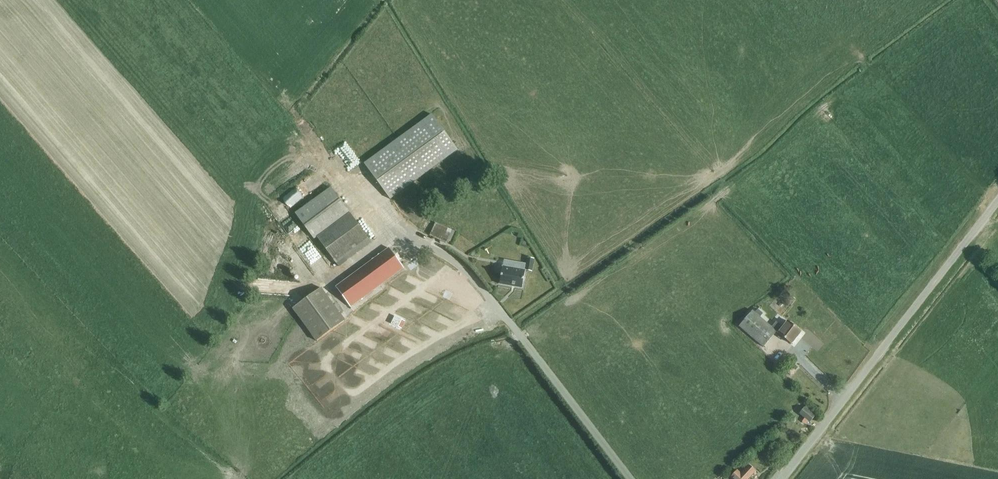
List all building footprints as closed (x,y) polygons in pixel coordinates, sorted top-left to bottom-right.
[(364,164),(390,199),(458,150),(432,115),(364,164)] [(354,166),(362,159),(348,140),(339,146),(354,166)] [(325,161),(318,165),(327,178),(333,174),(325,161)] [(318,238),(335,262),(368,238),(331,188),(296,214),(313,238),(318,238)] [(435,224),(430,236),(450,244),(456,229),(445,224),(444,227),(435,224)] [(336,287),(350,307),(403,268),(389,249),(336,287)] [(528,258),(526,270),(532,271),(534,259),(528,258)] [(525,271),(503,267),(500,284),(522,288),(525,271)] [(317,341),(345,321),(321,288),(293,308),(317,341)] [(763,347),(776,333),(752,312),(740,327),(763,347)] [(395,317),(391,323),(398,327),(401,320),(395,317)] [(776,335),(782,339),(783,338),(791,344),(801,332),(788,322),(784,328),(782,326),(776,335)] [(799,414),(810,422),(815,416),(804,407),(799,414)] [(736,471),(730,477),(732,478),(748,478),(755,472),(748,466),(740,475),(736,471)]
